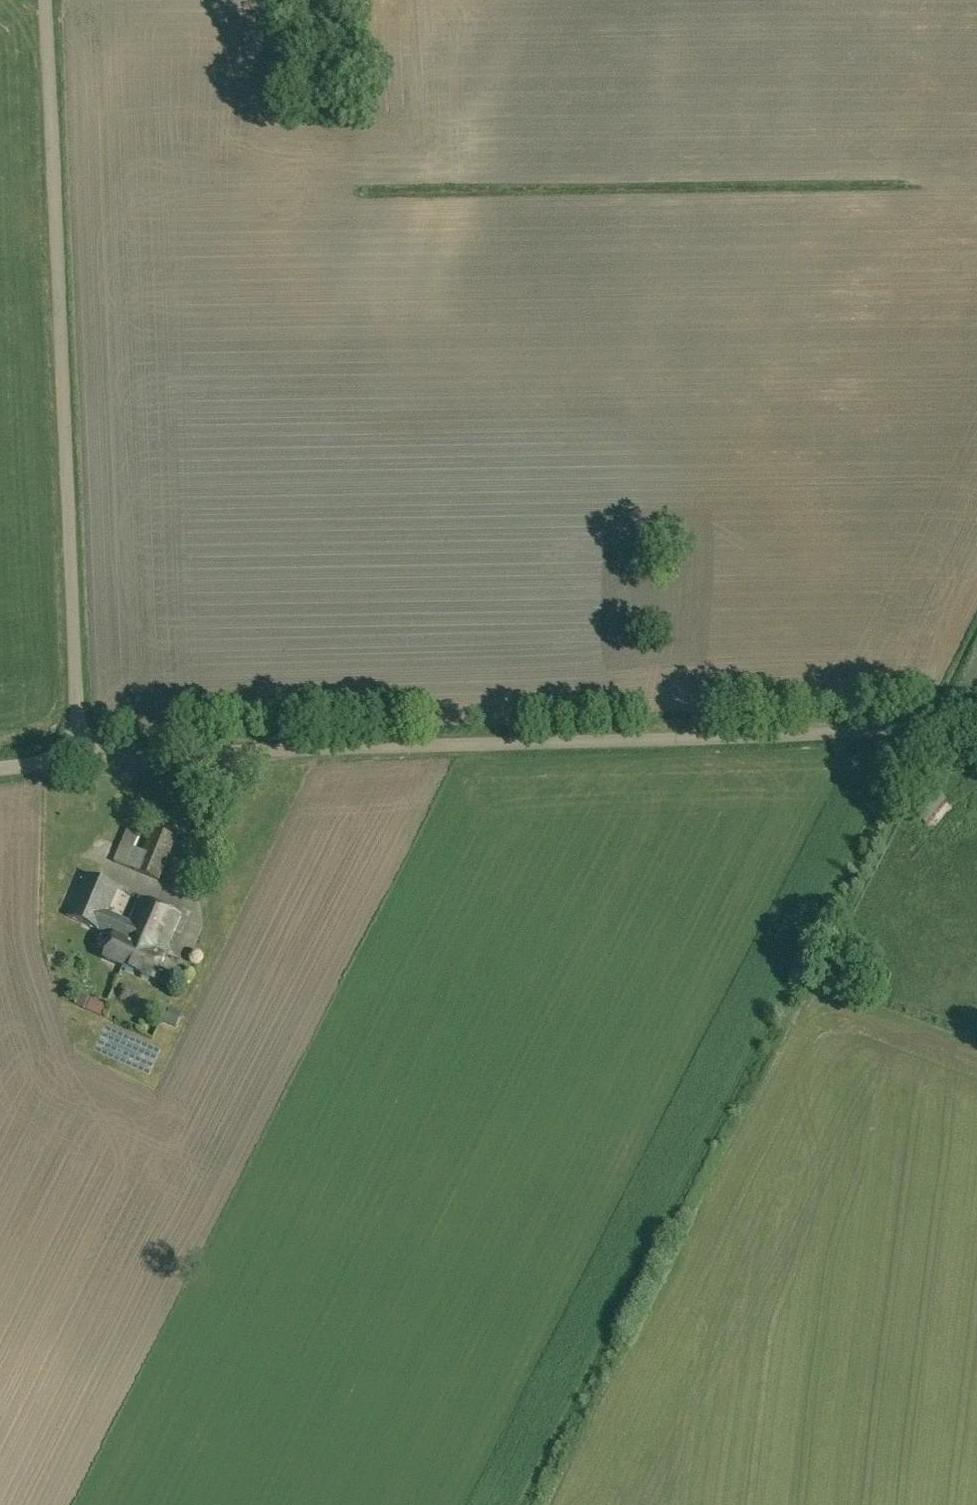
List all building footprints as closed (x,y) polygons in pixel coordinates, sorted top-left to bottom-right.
[(908,809),(927,823),(947,799),(928,785),(908,809)] [(114,861),(160,880),(178,838),(153,828),(144,852),(135,848),(141,833),(128,827),(114,861)] [(106,956),(154,978),(165,955),(162,954),(180,916),(141,898),(130,922),(107,912),(118,887),(88,874),(69,915),(115,936),(106,956)] [(77,1004),(87,1009),(91,999),(81,995),(77,1004)] [(176,1026),(181,1013),(170,1009),(165,1022),(176,1026)]
